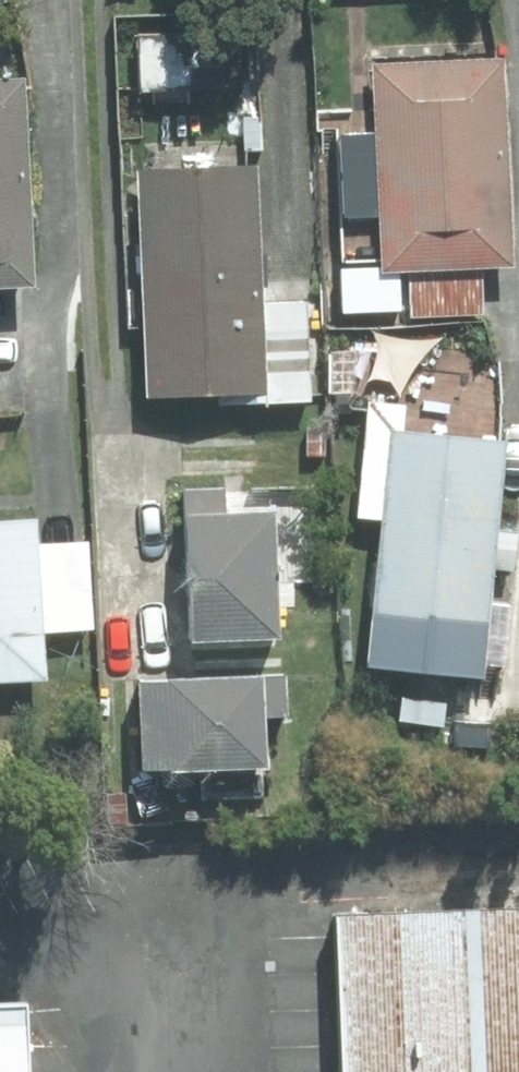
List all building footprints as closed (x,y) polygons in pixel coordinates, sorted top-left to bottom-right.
[(496,64),(364,67),(368,276),(500,273),(496,64)] [(0,86),(0,290),(19,288),(12,86),(0,86)] [(252,170),(133,176),(133,397),(257,398),(252,170)] [(496,447),(381,434),(359,625),(475,638),(496,447)] [(264,519),(166,524),(171,649),(265,646),(264,519)] [(0,524),(0,689),(34,688),(29,523),(0,524)] [(248,686),(119,692),(114,773),(242,777),(248,686)] [(319,922),(321,1071),(518,1071),(518,914),(319,922)]
